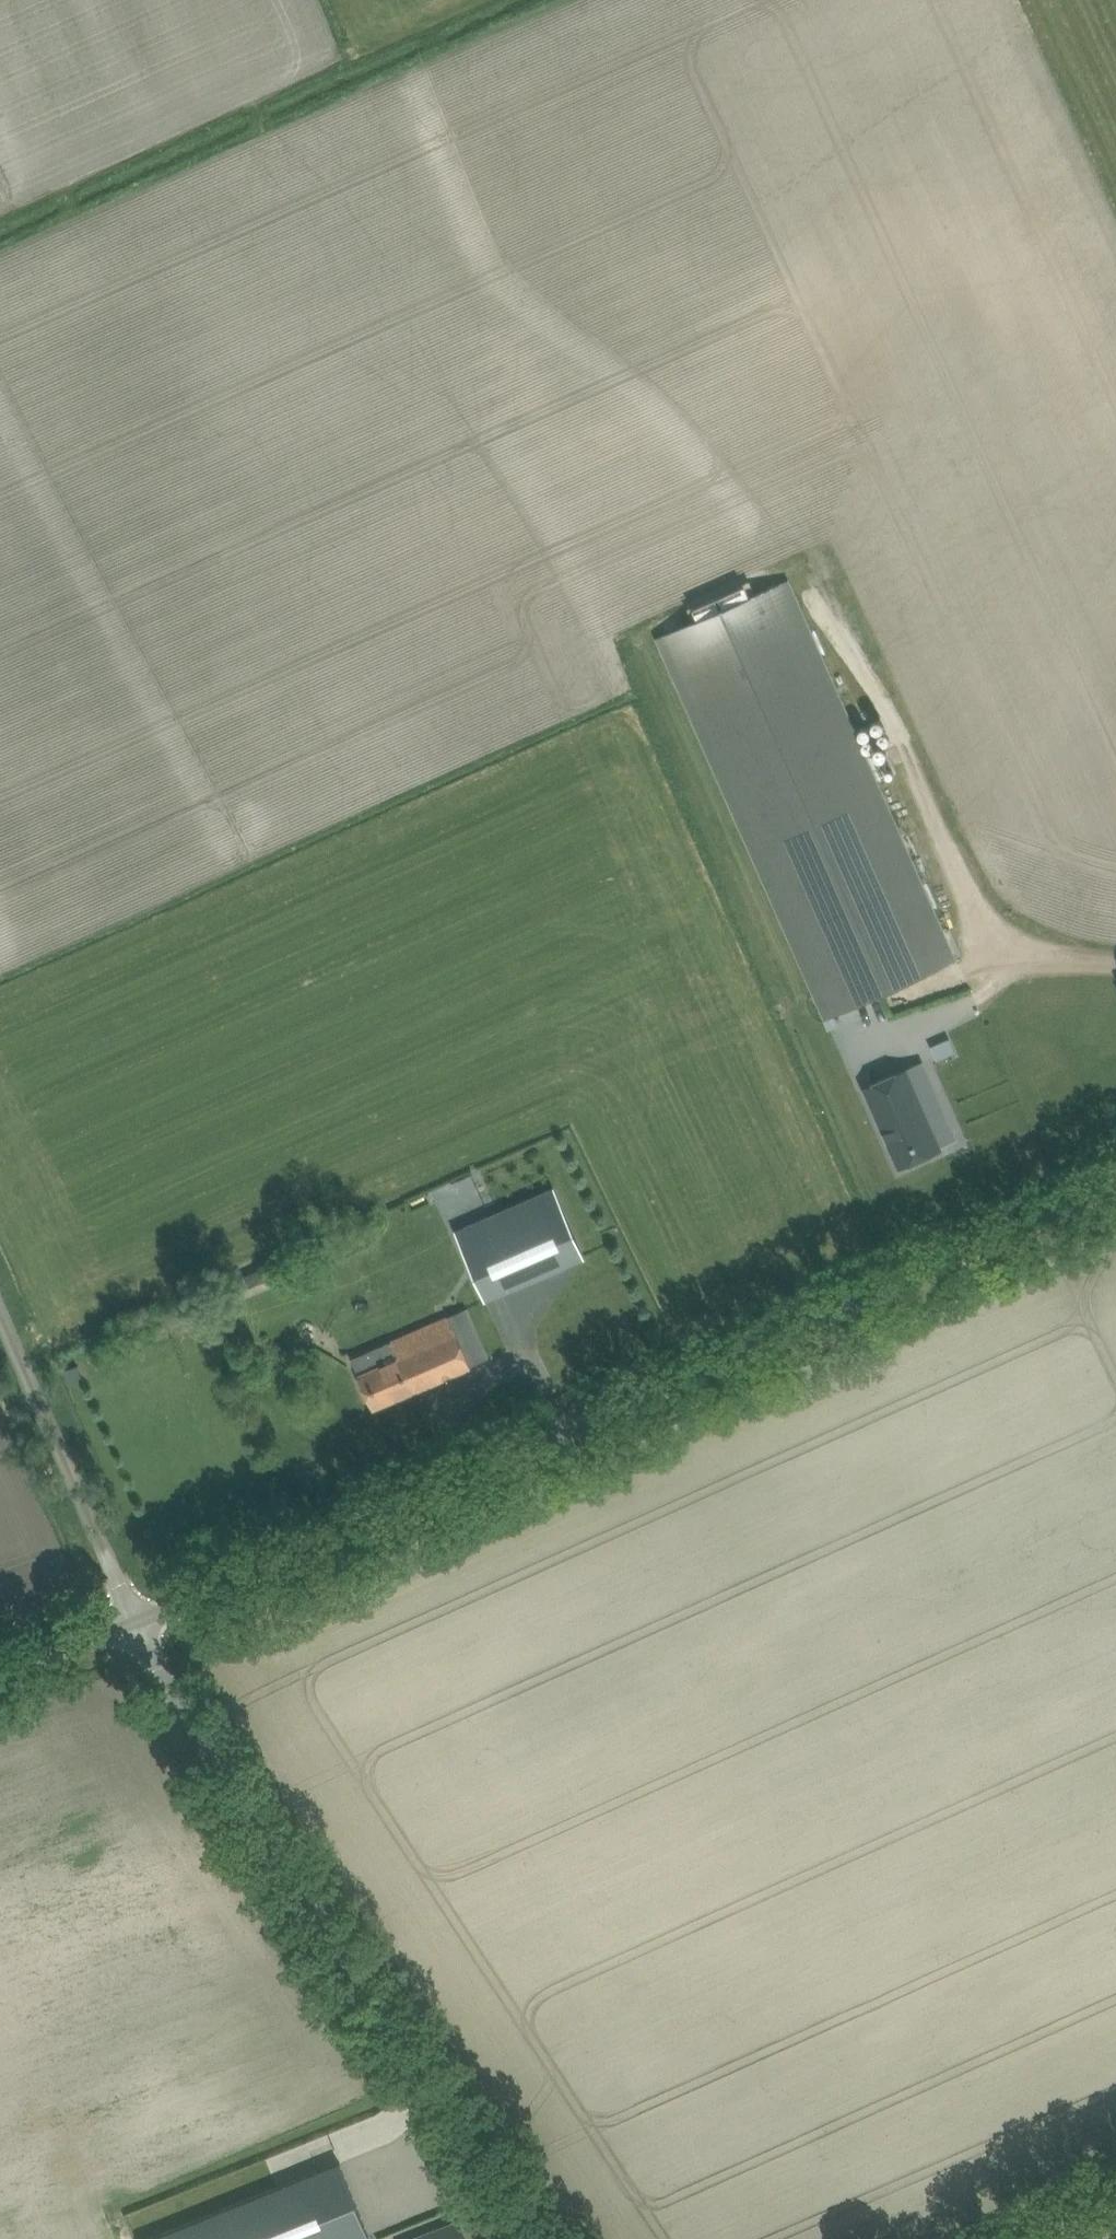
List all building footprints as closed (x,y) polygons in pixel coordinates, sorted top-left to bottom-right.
[(958,960),(790,579),(786,579),(659,636),(826,1019),(958,960)] [(922,1063),(866,1087),(900,1166),(941,1148),(926,1115),(941,1108),(922,1063)] [(585,1257),(555,1188),(457,1230),(487,1300),(585,1257)] [(374,1367),(359,1374),(360,1376),(365,1387),(374,1408),(489,1358),(480,1338),(467,1309),(434,1323),(414,1332),(391,1342),(367,1352),(374,1367)] [(151,2238),(372,2238),(341,2162),(151,2238)] [(431,2232),(434,2238),(469,2238),(462,2220),(431,2232)]
